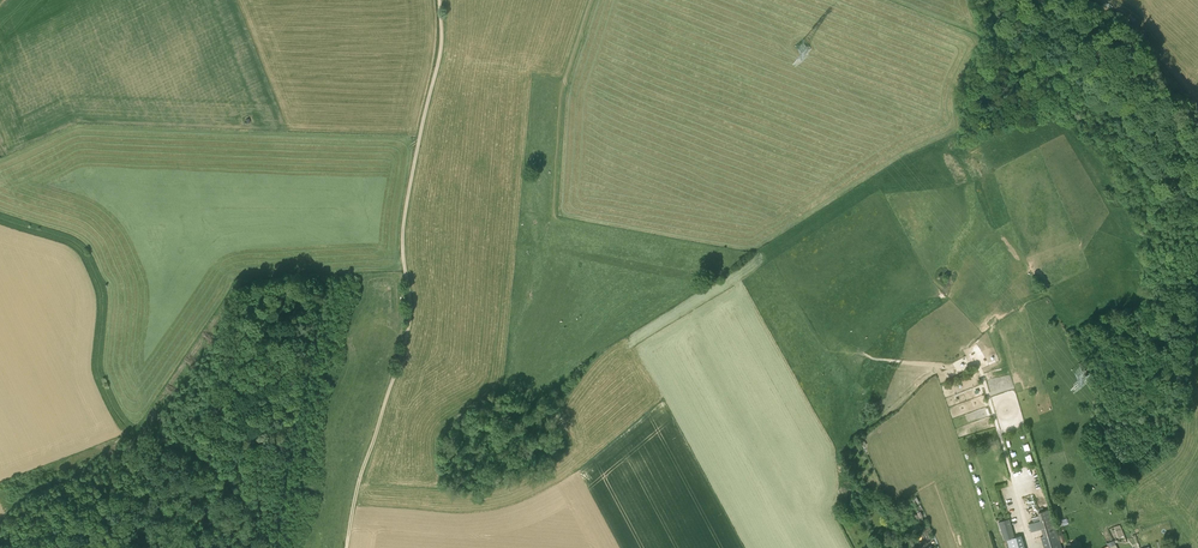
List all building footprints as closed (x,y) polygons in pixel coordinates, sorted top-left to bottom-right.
[(1052,516),(1050,508),(1037,512),(1045,535),(1040,537),(1044,547),(1062,547),(1052,516)] [(917,519),(924,517),(921,511),(915,513),(917,519)] [(1021,535),(1014,537),(1009,518),(999,521),(1004,540),(1006,539),(1009,547),(1025,547),(1021,535)] [(1108,545),(1109,547),(1117,547),(1115,542),(1118,542),(1117,539),(1114,540),(1107,543),(1108,545)]
